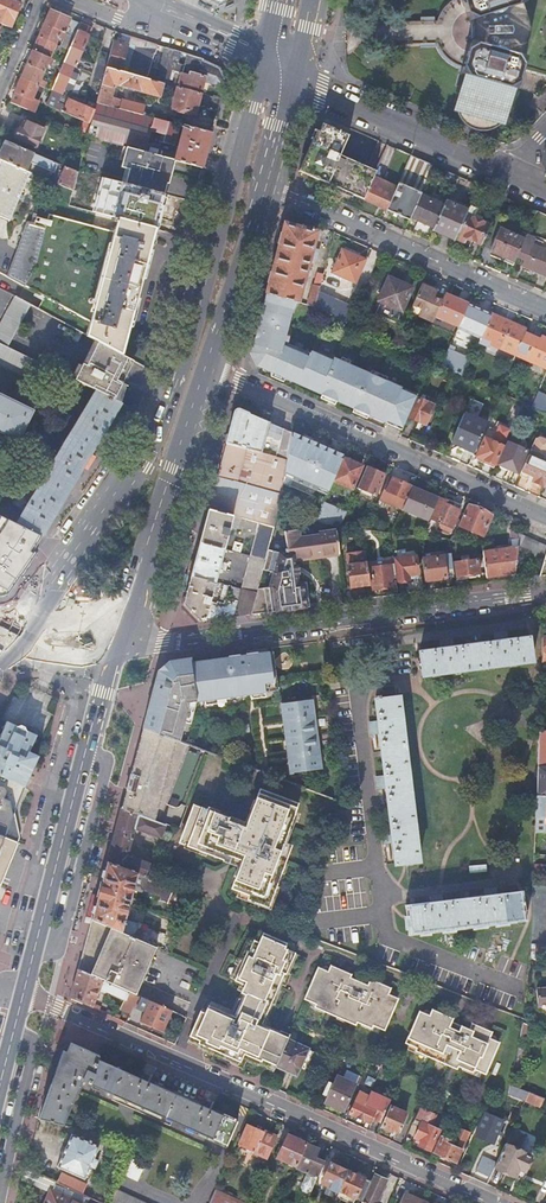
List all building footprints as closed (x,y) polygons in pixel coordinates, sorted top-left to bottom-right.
[(10,28),(21,4),(13,0),(0,0),(0,23),(10,28)] [(469,22),(472,21),(473,25),(473,40),(472,43),(470,42),(456,99),(456,108),(459,119),(470,129),(477,132),(493,130),(505,119),(523,70),(545,77),(545,0),(462,0),(469,22)] [(65,32),(76,36),(81,23),(51,11),(46,24),(65,32)] [(92,124),(95,111),(74,102),(73,104),(75,106),(74,109),(66,106),(58,102),(64,88),(64,89),(74,66),(76,67),(89,35),(86,34),(89,26),(81,23),(76,36),(70,50),(64,64),(58,77),(52,91),(47,104),(92,124)] [(40,37),(56,44),(60,36),(62,37),(65,32),(46,24),(40,37)] [(158,44),(130,35),(128,45),(136,48),(130,67),(123,66),(128,45),(114,41),(107,68),(148,79),(158,44)] [(114,41),(114,39),(107,36),(99,66),(107,68),(114,41)] [(34,51),(53,59),(55,53),(53,52),(56,44),(40,37),(34,51)] [(204,59),(166,47),(162,63),(163,63),(159,76),(173,80),(177,66),(185,68),(179,87),(201,93),(205,81),(225,86),(226,82),(223,77),(220,69),(203,62),(204,59)] [(28,64),(44,71),(48,63),(50,64),(53,59),(34,51),(28,64)] [(22,78),(41,86),(43,82),(40,81),(44,71),(28,64),(22,78)] [(164,83),(148,79),(107,68),(98,102),(144,114),(146,106),(113,97),(116,84),(161,96),(164,83)] [(39,90),(41,86),(22,78),(16,91),(33,98),(37,89),(39,90)] [(201,93),(179,87),(174,106),(196,112),(201,93)] [(218,112),(221,99),(206,95),(204,103),(209,105),(208,109),(218,112)] [(21,97),(18,105),(31,111),(35,103),(21,97)] [(73,104),(74,102),(69,100),(66,106),(74,109),(75,106),(73,104)] [(144,114),(98,102),(95,111),(92,124),(89,136),(89,137),(125,147),(146,152),(153,126),(167,130),(165,140),(162,139),(161,142),(164,143),(165,142),(176,145),(181,125),(144,114)] [(22,129),(21,129),(17,138),(38,146),(45,130),(27,122),(28,118),(27,117),(22,129)] [(313,131),(316,133),(299,172),(364,200),(373,178),(376,172),(367,168),(376,148),(322,125),(319,132),(314,130),(313,131)] [(207,151),(212,133),(185,126),(176,161),(203,168),(205,161),(207,151)] [(85,150),(89,137),(81,135),(77,148),(80,149),(85,150)] [(0,158),(0,159),(3,160),(27,171),(31,162),(56,172),(59,166),(61,167),(62,164),(7,142),(0,158)] [(122,167),(126,168),(129,169),(125,183),(164,194),(165,194),(168,183),(169,183),(175,160),(146,152),(125,147),(121,159),(124,160),(122,167)] [(0,167),(0,216),(12,221),(32,173),(27,171),(3,160),(0,167)] [(79,172),(67,167),(59,185),(74,191),(79,172)] [(456,177),(448,173),(442,186),(451,190),(456,177)] [(364,200),(387,210),(396,189),(373,178),(364,200)] [(119,219),(156,229),(161,231),(170,196),(165,194),(164,194),(125,183),(122,182),(113,180),(104,215),(119,219)] [(422,193),(399,183),(396,189),(387,210),(410,220),(411,217),(419,199),(422,193)] [(447,197),(442,209),(434,227),(433,230),(456,240),(456,239),(467,214),(470,207),(447,197)] [(442,209),(419,199),(411,217),(434,227),(442,209)] [(490,225),(467,214),(456,239),(464,243),(465,239),(481,246),(490,225)] [(156,229),(119,219),(115,232),(50,215),(49,220),(34,216),(32,224),(28,223),(8,273),(46,294),(39,309),(95,339),(99,341),(122,354),(156,229)] [(277,253),(266,294),(270,295),(297,302),(298,302),(310,257),(316,259),(318,251),(312,249),(316,233),(285,224),(284,228),(280,226),(273,252),(277,253)] [(515,262),(518,255),(525,240),(500,229),(491,251),(515,262)] [(545,277),(545,251),(532,244),(534,239),(527,236),(525,240),(518,255),(526,258),(522,266),(545,277)] [(545,251),(545,244),(534,239),(532,244),(545,251)] [(343,249),(332,245),(328,258),(337,262),(333,273),(356,283),(367,260),(343,249)] [(376,314),(397,323),(413,288),(389,278),(379,301),(381,302),(376,314)] [(423,284),(413,305),(422,309),(421,317),(433,322),(436,316),(436,315),(443,301),(435,297),(438,291),(423,284)] [(313,286),(308,305),(315,307),(319,293),(320,288),(313,286)] [(316,307),(350,325),(356,310),(319,293),(315,307),(316,307)] [(459,327),(469,305),(446,294),(443,301),(436,315),(436,316),(459,327)] [(320,356),(311,352),(309,358),(286,348),(283,346),(286,335),(286,333),(283,333),(285,325),(288,326),(292,311),(292,310),(293,310),(297,302),(270,295),(268,300),(264,317),(260,316),(253,344),(256,345),(253,353),(258,364),(266,367),(265,369),(274,375),(285,379),(297,385),(298,382),(307,386),(320,356)] [(16,296),(0,326),(0,363),(48,386),(56,370),(39,362),(9,347),(31,305),(16,296)] [(264,317),(268,300),(265,299),(260,316),(264,317)] [(458,329),(481,339),(492,315),(469,305),(459,327),(458,329)] [(489,343),(516,355),(518,351),(525,333),(527,330),(503,320),(499,328),(496,327),(500,318),(492,315),(481,339),(479,343),(488,346),(489,343)] [(524,359),(545,368),(545,339),(543,337),(541,340),(525,333),(518,351),(526,355),(524,359)] [(95,339),(83,362),(87,364),(99,341),(95,339)] [(123,382),(134,361),(122,354),(99,341),(87,364),(83,362),(48,346),(39,362),(56,370),(90,386),(114,399),(123,403),(127,385),(123,382)] [(256,345),(253,344),(250,353),(256,366),(265,369),(266,367),(258,364),(253,353),(256,345)] [(418,357),(432,363),(438,349),(424,344),(418,357)] [(432,363),(441,367),(447,354),(438,349),(432,363)] [(455,373),(464,377),(472,360),(449,350),(447,354),(441,367),(455,373)] [(402,430),(418,395),(386,381),(371,374),(350,365),(341,361),(335,358),(333,361),(320,356),(307,386),(306,388),(322,396),(337,402),(354,410),(369,416),(402,430)] [(388,378),(372,371),(371,374),(386,381),(388,378)] [(27,528),(36,533),(114,399),(90,386),(34,482),(28,484),(29,490),(11,521),(27,528)] [(545,413),(545,396),(538,392),(537,396),(532,407),(545,413)] [(19,438),(32,412),(1,397),(1,395),(0,394),(0,428),(19,438)] [(337,402),(322,396),(321,399),(336,405),(337,402)] [(426,424),(434,406),(418,399),(410,418),(426,424)] [(369,416),(354,410),(353,413),(367,419),(369,416)] [(283,461),(288,434),(236,411),(234,411),(233,411),(231,412),(222,444),(283,461)] [(475,453),(487,424),(464,414),(452,443),(475,453)] [(477,457),(496,465),(511,430),(500,425),(496,433),(489,430),(485,438),(477,457)] [(302,438),(292,433),(287,460),(285,470),(296,475),(294,480),(315,490),(318,485),(329,490),(333,481),(343,458),(344,456),(333,451),(319,445),(316,444),(302,438)] [(522,438),(511,433),(508,442),(518,446),(522,438)] [(304,435),(302,438),(316,444),(317,441),(304,435)] [(545,487),(545,486),(545,464),(543,462),(545,455),(545,442),(537,438),(529,456),(522,471),(535,476),(533,481),(545,487)] [(321,442),(319,445),(333,451),(335,449),(321,442)] [(518,446),(508,442),(498,464),(518,473),(527,450),(518,446)] [(283,461),(222,444),(205,511),(229,517),(256,524),(270,528),(273,519),(283,461)] [(363,467),(343,458),(333,481),(353,489),(363,467)] [(367,466),(357,488),(376,497),(386,474),(367,466)] [(296,475),(285,470),(284,476),(294,480),(296,475)] [(407,500),(412,488),(413,487),(393,479),(390,477),(380,500),(403,510),(403,509),(407,500)] [(329,490),(318,485),(315,490),(327,495),(329,490)] [(403,509),(429,520),(438,499),(412,488),(407,500),(403,509)] [(456,505),(455,505),(454,508),(451,507),(453,504),(441,499),(432,518),(453,527),(462,505),(457,503),(456,505)] [(323,504),(318,515),(341,525),(346,514),(323,504)] [(468,505),(459,525),(483,536),(492,515),(468,505)] [(229,517),(205,511),(180,604),(197,622),(248,615),(270,528),(256,524),(236,602),(229,600),(228,603),(222,602),(222,604),(214,602),(214,605),(207,603),(208,599),(211,600),(212,596),(209,596),(215,573),(218,574),(219,570),(216,569),(226,530),(229,531),(230,528),(227,527),(229,517)] [(318,515),(315,523),(336,526),(341,526),(341,525),(318,515)] [(280,553),(269,549),(266,560),(264,570),(275,573),(271,587),(259,589),(258,593),(252,614),(311,607),(307,582),(299,583),(298,575),(297,566),(296,560),(316,557),(316,556),(339,553),(337,531),(320,533),(320,536),(300,538),(299,530),(285,532),(288,549),(286,550),(286,552),(280,553)] [(513,539),(513,548),(485,552),(488,577),(516,573),(519,545),(520,539),(513,539)] [(352,587),(371,584),(368,563),(367,551),(347,554),(349,566),(352,587)] [(454,572),(452,555),(423,559),(426,581),(447,579),(447,573),(454,572)] [(410,575),(419,574),(417,557),(396,559),(399,581),(411,580),(410,575)] [(458,576),(480,573),(479,560),(456,563),(458,576)] [(396,575),(396,570),(392,571),(392,565),(371,568),(374,589),(395,587),(393,575),(396,575)] [(439,642),(441,650),(420,652),(423,676),(533,662),(530,637),(509,640),(507,632),(494,634),(495,642),(454,648),(453,640),(439,642)] [(277,677),(273,652),(272,652),(270,652),(248,655),(240,656),(240,655),(231,657),(231,658),(192,663),(191,659),(170,661),(158,672),(157,675),(143,728),(180,742),(185,722),(188,710),(187,703),(196,701),(205,700),(232,696),(249,694),(265,692),(278,690),(277,677)] [(328,677),(330,689),(339,687),(338,675),(328,677)] [(375,699),(395,864),(419,861),(399,696),(397,697),(395,685),(378,687),(379,695),(376,696),(376,699),(375,699)] [(233,701),(232,696),(205,700),(206,705),(233,701)] [(292,774),(323,769),(321,752),(318,734),(316,717),(314,699),(282,704),(284,714),(288,714),(289,721),(290,728),(286,728),(287,739),(288,749),(293,748),(294,755),(294,762),(290,763),(292,774)] [(191,723),(196,701),(187,703),(188,710),(185,722),(191,723)] [(25,787),(35,765),(39,756),(29,752),(37,736),(7,722),(0,737),(0,776),(25,787)] [(143,728),(122,809),(160,824),(190,745),(180,742),(143,728)] [(538,757),(538,766),(545,766),(545,758),(538,757)] [(538,766),(536,795),(545,795),(545,766),(538,766)] [(20,842),(22,836),(12,791),(24,788),(25,787),(0,776),(0,834),(20,842)] [(193,809),(184,833),(281,870),(284,862),(290,845),(286,844),(282,842),(291,819),(295,808),(259,794),(255,806),(250,818),(246,828),(216,817),(205,813),(193,809)] [(536,795),(536,817),(545,818),(545,795),(536,795)] [(250,818),(255,806),(251,804),(246,816),(250,818)] [(205,813),(216,817),(218,813),(206,808),(205,813)] [(161,838),(166,826),(160,824),(122,809),(108,863),(138,875),(146,878),(150,864),(128,856),(135,830),(161,838)] [(282,842),(286,844),(295,820),(291,819),(282,842)] [(534,854),(545,855),(545,833),(535,832),(534,854)] [(281,870),(184,833),(180,843),(185,845),(209,854),(224,860),(225,857),(245,864),(243,871),(240,870),(237,879),(233,889),(239,891),(246,894),(244,898),(267,906),(275,886),(279,873),(281,870)] [(20,842),(0,834),(0,866),(8,869),(20,842)] [(209,854),(185,845),(184,849),(207,858),(209,854)] [(225,857),(224,860),(223,862),(237,868),(234,878),(237,879),(240,870),(243,871),(245,864),(225,857)] [(108,863),(92,921),(137,940),(138,937),(134,935),(137,929),(134,924),(126,922),(135,886),(141,888),(141,889),(142,891),(161,898),(160,902),(185,911),(192,896),(174,889),(172,893),(141,881),(140,881),(137,880),(138,875),(108,863)] [(246,894),(239,891),(236,898),(270,911),(279,888),(275,886),(267,906),(244,898),(246,894)] [(411,932),(522,919),(518,894),(408,908),(411,932)] [(79,971),(136,996),(150,962),(156,948),(137,940),(92,921),(88,936),(82,958),(79,971)] [(279,1060),(286,1043),(276,1039),(259,1031),(271,1005),(274,998),(285,974),(287,974),(295,956),(289,953),(285,951),(287,946),(261,935),(257,944),(252,942),(243,938),(235,958),(233,958),(230,965),(231,965),(226,977),(233,980),(239,982),(243,984),(240,992),(242,992),(245,994),(235,1016),(223,1011),(205,1003),(189,1041),(206,1049),(223,1057),(224,1054),(246,1064),(246,1062),(249,1057),(260,1062),(261,1059),(266,1062),(276,1066),(279,1060)] [(541,944),(531,943),(531,955),(540,956),(541,944)] [(286,1043),(287,1041),(264,1030),(268,1023),(266,1023),(272,1010),(273,1011),(277,1002),(275,1002),(279,994),(282,995),(287,983),(298,957),(295,956),(287,974),(285,974),(274,998),(271,1005),(259,1031),(276,1039),(286,1043)] [(327,1013),(337,1017),(338,1014),(346,1017),(344,1020),(355,1025),(356,1022),(363,1025),(371,1028),(372,1025),(382,1029),(384,1030),(396,1000),(394,999),(387,996),(389,991),(389,990),(370,982),(368,988),(348,980),(349,977),(331,969),(330,970),(328,975),(321,972),(318,971),(306,1000),(308,1002),(317,1005),(316,1008),(327,1013)] [(135,1006),(139,997),(136,996),(79,971),(71,999),(100,1012),(102,1008),(95,1005),(99,992),(106,995),(107,993),(124,1001),(121,1010),(131,1014),(134,1008),(135,1006)] [(537,989),(538,1005),(545,1005),(545,989),(537,989)] [(207,1000),(205,1003),(223,1011),(235,1016),(245,994),(242,992),(239,999),(237,998),(231,1011),(207,1000)] [(177,1015),(139,997),(135,1006),(134,1008),(150,1016),(146,1025),(169,1035),(177,1015)] [(326,1015),(327,1013),(316,1008),(317,1005),(308,1002),(306,1007),(326,1015)] [(429,1056),(439,1060),(440,1058),(448,1061),(446,1064),(457,1068),(458,1065),(465,1068),(473,1071),(474,1068),(484,1072),(486,1073),(498,1043),(496,1042),(488,1039),(490,1034),(491,1033),(472,1025),(470,1031),(450,1023),(451,1020),(432,1012),(432,1013),(430,1018),(422,1015),(419,1014),(407,1043),(410,1044),(419,1048),(417,1051),(429,1056)] [(338,1014),(337,1017),(336,1019),(344,1023),(344,1020),(346,1017),(338,1014)] [(532,1026),(522,1022),(519,1038),(523,1039),(524,1034),(529,1035),(532,1026)] [(380,1035),(382,1029),(372,1025),(371,1028),(363,1025),(362,1027),(380,1035)] [(495,1036),(490,1034),(488,1039),(496,1042),(497,1040),(495,1036)] [(243,1070),(246,1064),(224,1054),(223,1057),(206,1049),(189,1041),(188,1044),(198,1048),(197,1050),(212,1057),(213,1055),(231,1063),(230,1064),(243,1070)] [(307,1050),(287,1041),(286,1043),(279,1060),(276,1066),(296,1075),(307,1050)] [(58,1051),(40,1119),(63,1126),(81,1081),(227,1146),(237,1122),(210,1110),(203,1107),(148,1083),(142,1080),(98,1061),(82,1054),(84,1050),(72,1044),(58,1051)] [(428,1058),(429,1056),(417,1051),(419,1048),(410,1044),(407,1050),(428,1058)] [(100,1057),(84,1050),(82,1054),(98,1061),(100,1057)] [(273,1072),(276,1066),(266,1062),(261,1059),(260,1062),(249,1057),(246,1062),(258,1067),(258,1066),(273,1072)] [(482,1077),(484,1072),(474,1068),(473,1071),(465,1068),(465,1070),(482,1077)] [(142,1080),(148,1083),(150,1077),(145,1074),(142,1080)] [(328,1081),(322,1094),(327,1096),(324,1104),(343,1112),(355,1086),(336,1078),(334,1083),(328,1081)] [(543,1098),(528,1091),(525,1101),(539,1107),(543,1098)] [(379,1125),(387,1107),(367,1098),(368,1097),(358,1092),(348,1114),(369,1124),(370,1121),(379,1125)] [(203,1107),(210,1110),(212,1104),(206,1101),(203,1107)] [(399,1131),(406,1114),(391,1107),(382,1127),(392,1132),(394,1129),(399,1131)] [(436,1116),(419,1107),(412,1123),(420,1126),(415,1138),(421,1141),(419,1146),(429,1151),(438,1131),(431,1127),(436,1116)] [(485,1114),(475,1136),(492,1144),(502,1121),(485,1114)] [(255,1152),(268,1158),(276,1139),(263,1133),(247,1126),(239,1145),(255,1152)] [(73,1135),(58,1167),(85,1180),(91,1167),(95,1169),(99,1161),(94,1159),(99,1147),(73,1135)] [(278,1158),(297,1166),(307,1144),(288,1136),(278,1158)] [(452,1143),(440,1138),(434,1153),(455,1162),(460,1151),(450,1146),(452,1143)] [(304,1180),(314,1184),(324,1162),(315,1158),(318,1149),(307,1144),(297,1166),(296,1168),(307,1173),(304,1180)] [(531,1156),(505,1144),(496,1164),(494,1168),(515,1177),(516,1174),(522,1176),(531,1156)] [(494,1168),(496,1164),(481,1157),(475,1171),(490,1178),(494,1168)] [(138,1181),(145,1165),(130,1158),(123,1174),(138,1181)] [(339,1191),(348,1171),(340,1167),(340,1166),(340,1164),(333,1161),(332,1161),(331,1164),(330,1163),(321,1183),(339,1191)] [(23,1181),(52,1193),(47,1202),(85,1202),(88,1197),(83,1195),(58,1184),(26,1169),(23,1181)] [(371,1181),(348,1171),(339,1191),(362,1201),(371,1181)] [(62,1174),(58,1184),(83,1195),(88,1185),(62,1174)] [(361,1202),(379,1202),(380,1202),(377,1201),(387,1180),(374,1174),(371,1181),(362,1201),(361,1202)] [(116,1190),(110,1202),(144,1202),(116,1190)] [(210,1202),(242,1202),(222,1194),(215,1191),(210,1202)] [(400,1202),(421,1202),(422,1201),(404,1193),(400,1202)]
